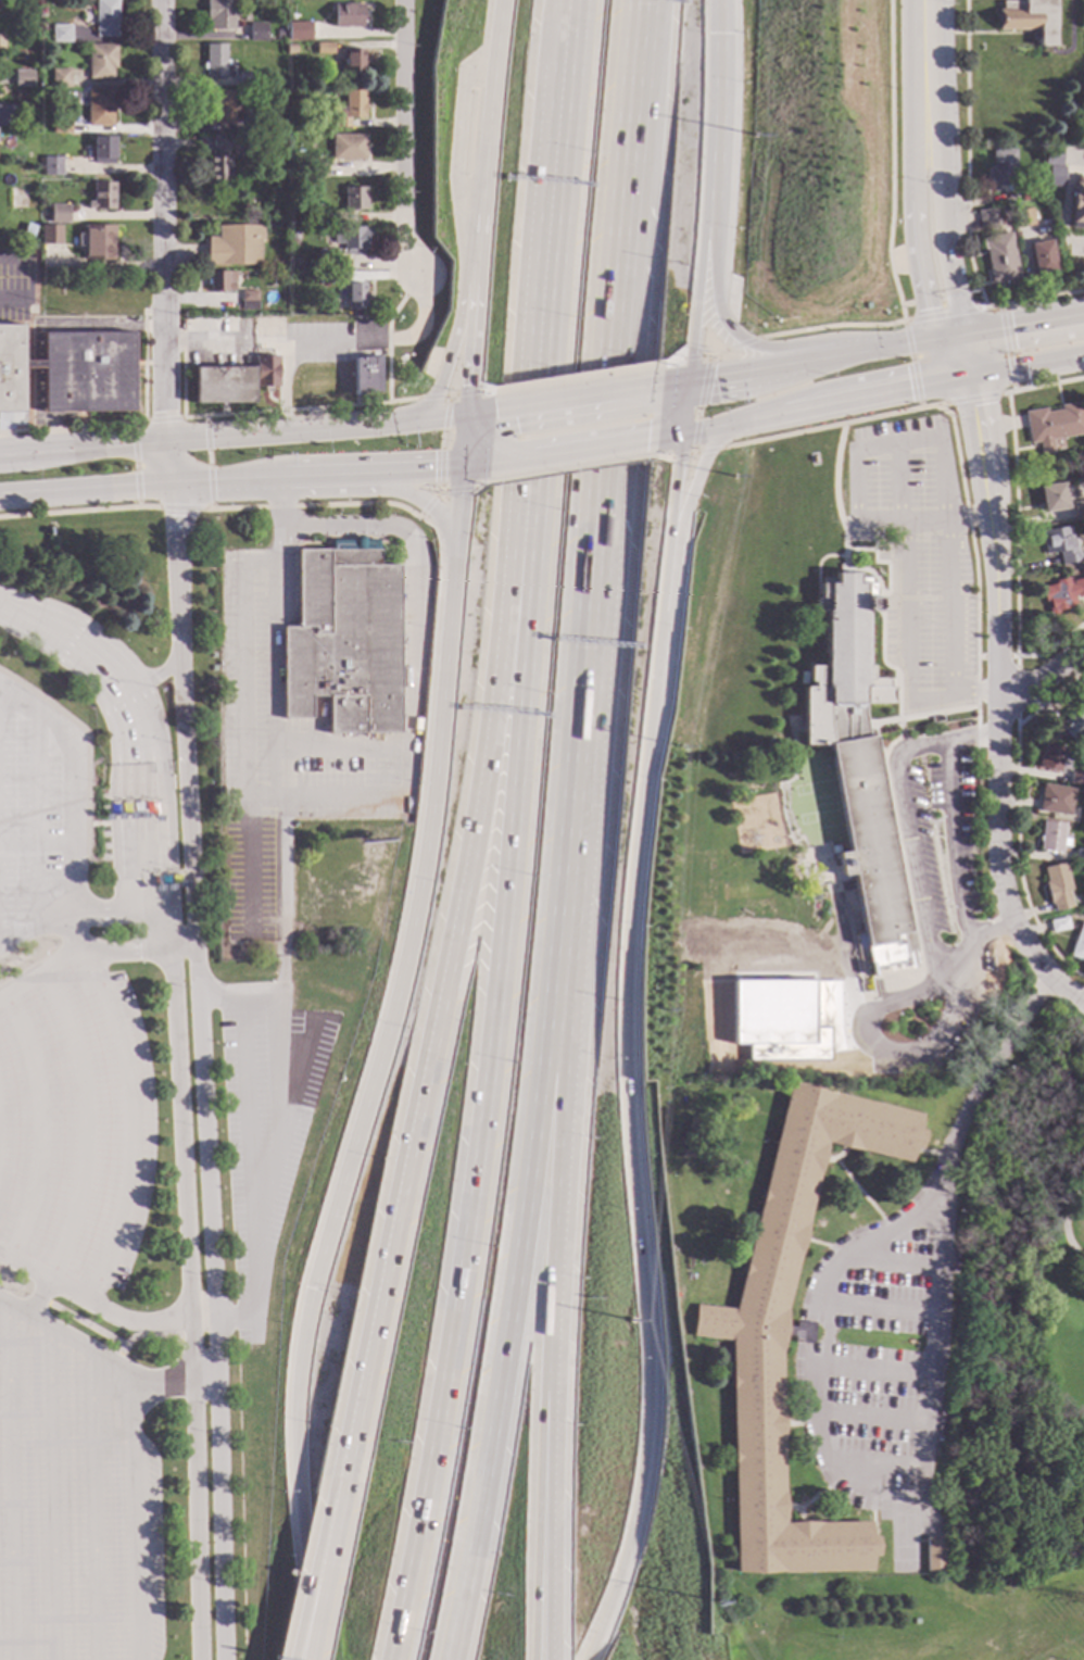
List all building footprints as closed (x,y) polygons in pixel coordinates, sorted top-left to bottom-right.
[(94,37),(94,0),(116,0),(116,37),(94,37)] [(205,20),(205,0),(233,0),(234,30),(207,30),(207,20),(205,20)] [(1023,1),(1023,0),(1055,0),(1055,47),(1038,47),(1037,38),(1032,38),(1032,30),(998,30),(998,10),(1001,10),(1001,1),(1023,1)] [(362,28),(332,27),(332,4),(362,4),(362,28)] [(284,24),(285,42),(307,42),(307,23),(284,24)] [(266,41),(248,41),(248,24),(265,24),(266,41)] [(70,42),(51,42),(51,26),(70,26),(70,42)] [(332,54),(315,54),(315,42),(332,43),(332,54)] [(115,68),(112,68),(112,79),(87,79),(87,45),(115,45),(115,68)] [(225,61),(228,61),(228,66),(225,66),(225,78),(205,78),(205,71),(201,71),(201,64),(204,64),(204,45),(225,45),(225,61)] [(294,55),(285,55),(285,45),(294,45),(294,55)] [(362,60),(365,60),(365,66),(363,66),(363,75),(344,75),(344,65),(342,65),(342,60),(344,60),(344,55),(342,55),(342,51),(344,51),(344,49),(362,49),(362,60)] [(68,88),(50,88),(50,70),(68,70),(68,88)] [(31,87),(13,87),(13,71),(31,71),(31,87)] [(253,85),(238,85),(237,73),(253,73),(253,85)] [(113,113),(112,113),(112,127),(86,127),(86,89),(113,89),(113,113)] [(363,118),(348,118),(348,128),(332,128),(332,118),(330,118),(330,106),(343,106),(343,90),(364,90),(363,118)] [(232,125),(207,125),(207,91),(232,91),(232,125)] [(14,126),(0,125),(0,105),(14,105),(14,126)] [(267,133),(248,133),(248,115),(267,115),(267,133)] [(365,161),(330,161),(331,135),(365,136),(365,161)] [(112,164),(92,164),(91,137),(112,137),(112,164)] [(229,150),(226,150),(226,155),(229,155),(229,165),(230,165),(229,184),(207,184),(207,174),(205,174),(205,156),(215,156),(215,150),(211,150),(211,137),(229,137),(229,150)] [(1060,150),(1059,167),(1042,165),(1043,148),(1060,150)] [(1014,187),(1004,187),(1004,192),(991,192),(991,187),(987,187),(987,167),(991,167),(991,150),(1014,150),(1014,187)] [(61,176),(42,176),(42,158),(61,158),(61,176)] [(1063,168),(1062,187),(1046,186),(1047,167),(1063,168)] [(1076,176),(1083,177),(1083,230),(1070,229),(1070,223),(1069,223),(1069,210),(1068,210),(1069,199),(1068,199),(1069,191),(1071,191),(1071,184),(1075,184),(1076,176)] [(113,210),(87,210),(86,202),(91,202),(91,183),(113,183),(113,210)] [(1039,199),(1021,202),(1019,188),(1037,185),(1039,199)] [(366,211),(356,211),(355,212),(348,212),(346,211),(343,211),(343,188),(365,188),(366,211)] [(68,224),(49,223),(50,205),(68,205),(68,224)] [(995,209),(998,227),(979,230),(975,212),(995,209)] [(1033,225),(1017,228),(1013,212),(1030,210),(1033,225)] [(324,223),(307,223),(307,211),(324,211),(324,223)] [(60,246),(39,246),(40,226),(60,226),(60,246)] [(113,261),(83,261),(83,246),(77,246),(77,235),(84,235),(84,226),(113,226),(113,261)] [(262,241),(259,241),(259,265),(226,265),(226,266),(206,266),(206,237),(216,237),(216,226),(262,226),(262,241)] [(363,230),(365,230),(366,250),(362,250),(362,254),(361,256),(354,257),(352,255),(342,255),(342,244),(332,244),(332,228),(363,227),(363,230)] [(1018,278),(991,284),(984,250),(982,250),(980,240),(985,239),(985,238),(1010,232),(1018,278)] [(1055,271),(1034,275),(1029,244),(1049,240),(1055,271)] [(338,269),(317,271),(317,250),(338,249),(338,269)] [(235,284),(232,284),(232,292),(209,292),(209,272),(235,272),(235,284)] [(339,284),(325,285),(325,272),(339,272),(339,284)] [(363,293),(366,293),(366,300),(363,300),(363,309),(358,309),(356,311),(353,311),(351,309),(346,309),(346,290),(343,290),(343,284),(363,284),(363,293)] [(255,310),(240,310),(240,291),(256,291),(255,310)] [(21,413),(0,413),(0,325),(21,325),(21,361),(40,361),(40,334),(131,334),(131,412),(41,412),(41,368),(21,368),(21,413)] [(277,388),(254,388),(254,356),(277,356),(277,388)] [(378,357),(379,393),(358,394),(358,398),(353,398),(352,357),(378,357)] [(252,403),(226,404),(226,407),(219,407),(219,404),(193,404),(193,368),(252,367),(252,403)] [(1081,402),(1083,421),(1083,434),(1050,440),(1053,453),(1039,455),(1037,442),(1029,444),(1023,413),(1044,408),(1045,413),(1060,411),(1059,406),(1081,402)] [(1067,508),(1042,513),(1037,487),(1062,483),(1067,508)] [(1071,503),(1083,501),(1083,520),(1074,521),(1071,503)] [(1070,540),(1073,539),(1075,554),(1079,553),(1080,563),(1060,566),(1058,552),(1045,554),(1041,532),(1068,527),(1070,540)] [(367,541),(380,541),(380,550),(383,550),(383,566),(402,566),(402,735),(330,735),(330,699),(313,699),(313,720),(285,720),(285,629),(299,629),(299,551),(329,551),(329,541),(353,541),(355,538),(358,537),(361,537),(364,537),(366,539),(367,541)] [(856,583),(871,583),(871,594),(878,594),(878,615),(866,615),(866,666),(872,666),(872,678),(888,678),(888,687),(893,687),(893,704),(862,704),(862,715),(865,724),(868,737),(873,735),(893,845),(899,875),(908,926),(911,925),(917,951),(912,952),(916,968),(906,970),(906,967),(873,973),(874,978),(870,978),(852,877),(840,879),(835,854),(847,852),(828,744),(804,744),(804,688),(811,688),(811,681),(807,681),(807,666),(823,666),(823,612),(817,612),(812,607),(814,602),(818,598),(818,583),(832,583),(832,573),(856,573),(856,583)] [(1070,581),(1083,578),(1083,594),(1075,598),(1074,596),(1072,598),(1074,604),(1066,607),(1067,608),(1058,612),(1057,611),(1056,615),(1054,616),(1048,614),(1047,611),(1048,607),(1046,601),(1043,603),(1038,590),(1054,584),(1054,582),(1067,578),(1069,584),(1071,584),(1070,581)] [(1076,708),(1083,717),(1083,738),(1083,739),(1080,735),(1072,743),(1057,727),(1076,708)] [(1063,749),(1058,772),(1051,771),(1050,774),(1047,772),(1047,770),(1038,768),(1038,767),(1037,767),(1041,753),(1042,753),(1044,744),(1063,749)] [(1069,774),(1083,775),(1083,786),(1067,784),(1069,774)] [(1073,790),(1069,817),(1037,812),(1042,784),(1073,790)] [(1063,825),(1060,853),(1038,851),(1042,821),(1063,825)] [(1075,850),(1083,851),(1083,863),(1075,862),(1075,850)] [(1071,891),(1068,892),(1071,908),(1053,913),(1051,904),(1049,905),(1044,883),(1045,882),(1043,869),(1064,864),(1071,891)] [(1069,930),(1050,933),(1048,921),(1067,918),(1069,930)] [(1081,921),(1083,922),(1083,963),(1068,957),(1081,921)] [(809,983),(809,992),(824,992),(825,1033),(827,1066),(744,1066),(744,1046),(726,1046),(724,982),(809,983)] [(919,1116),(916,1130),(922,1131),(918,1150),(911,1148),(907,1164),(859,1152),(859,1153),(828,1145),(828,1144),(825,1144),(818,1175),(799,1256),(798,1256),(785,1309),(784,1309),(784,1326),(794,1328),(795,1322),(812,1322),(812,1324),(810,1347),(793,1343),(793,1336),(784,1336),(780,1353),(781,1408),(782,1408),(783,1492),(784,1492),(784,1523),(870,1523),(871,1537),(877,1537),(877,1557),(869,1557),(869,1572),(734,1574),(731,1341),(692,1336),(695,1306),(734,1310),(789,1084),(919,1116)] [(697,1158),(680,1159),(680,1152),(696,1150),(697,1158)] [(942,1573),(923,1574),(922,1539),(941,1538),(942,1573)]
